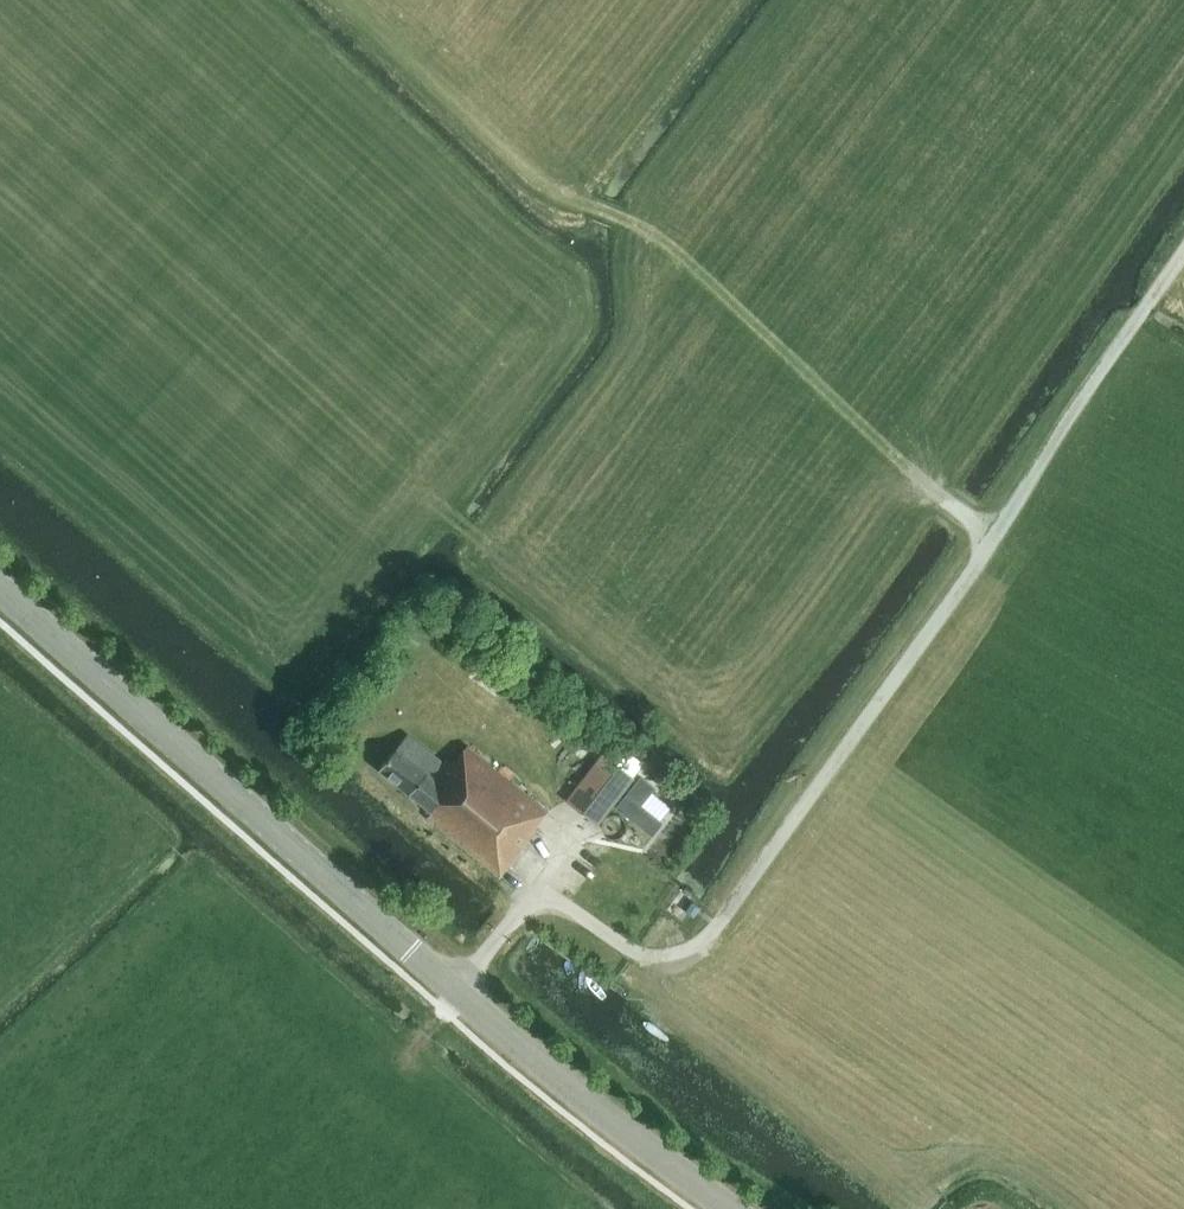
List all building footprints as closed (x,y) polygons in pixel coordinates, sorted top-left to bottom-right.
[(645,763),(603,731),(592,744),(602,752),(566,800),(598,825),(635,777),(645,763)] [(534,827),(546,811),(467,745),(453,762),(449,760),(445,765),(407,734),(378,769),(431,811),(426,816),(499,876),(536,828),(534,827)] [(655,787),(641,776),(616,808),(650,834),(660,821),(641,805),(655,787)] [(693,917),(700,906),(692,900),(684,911),(693,917)]
